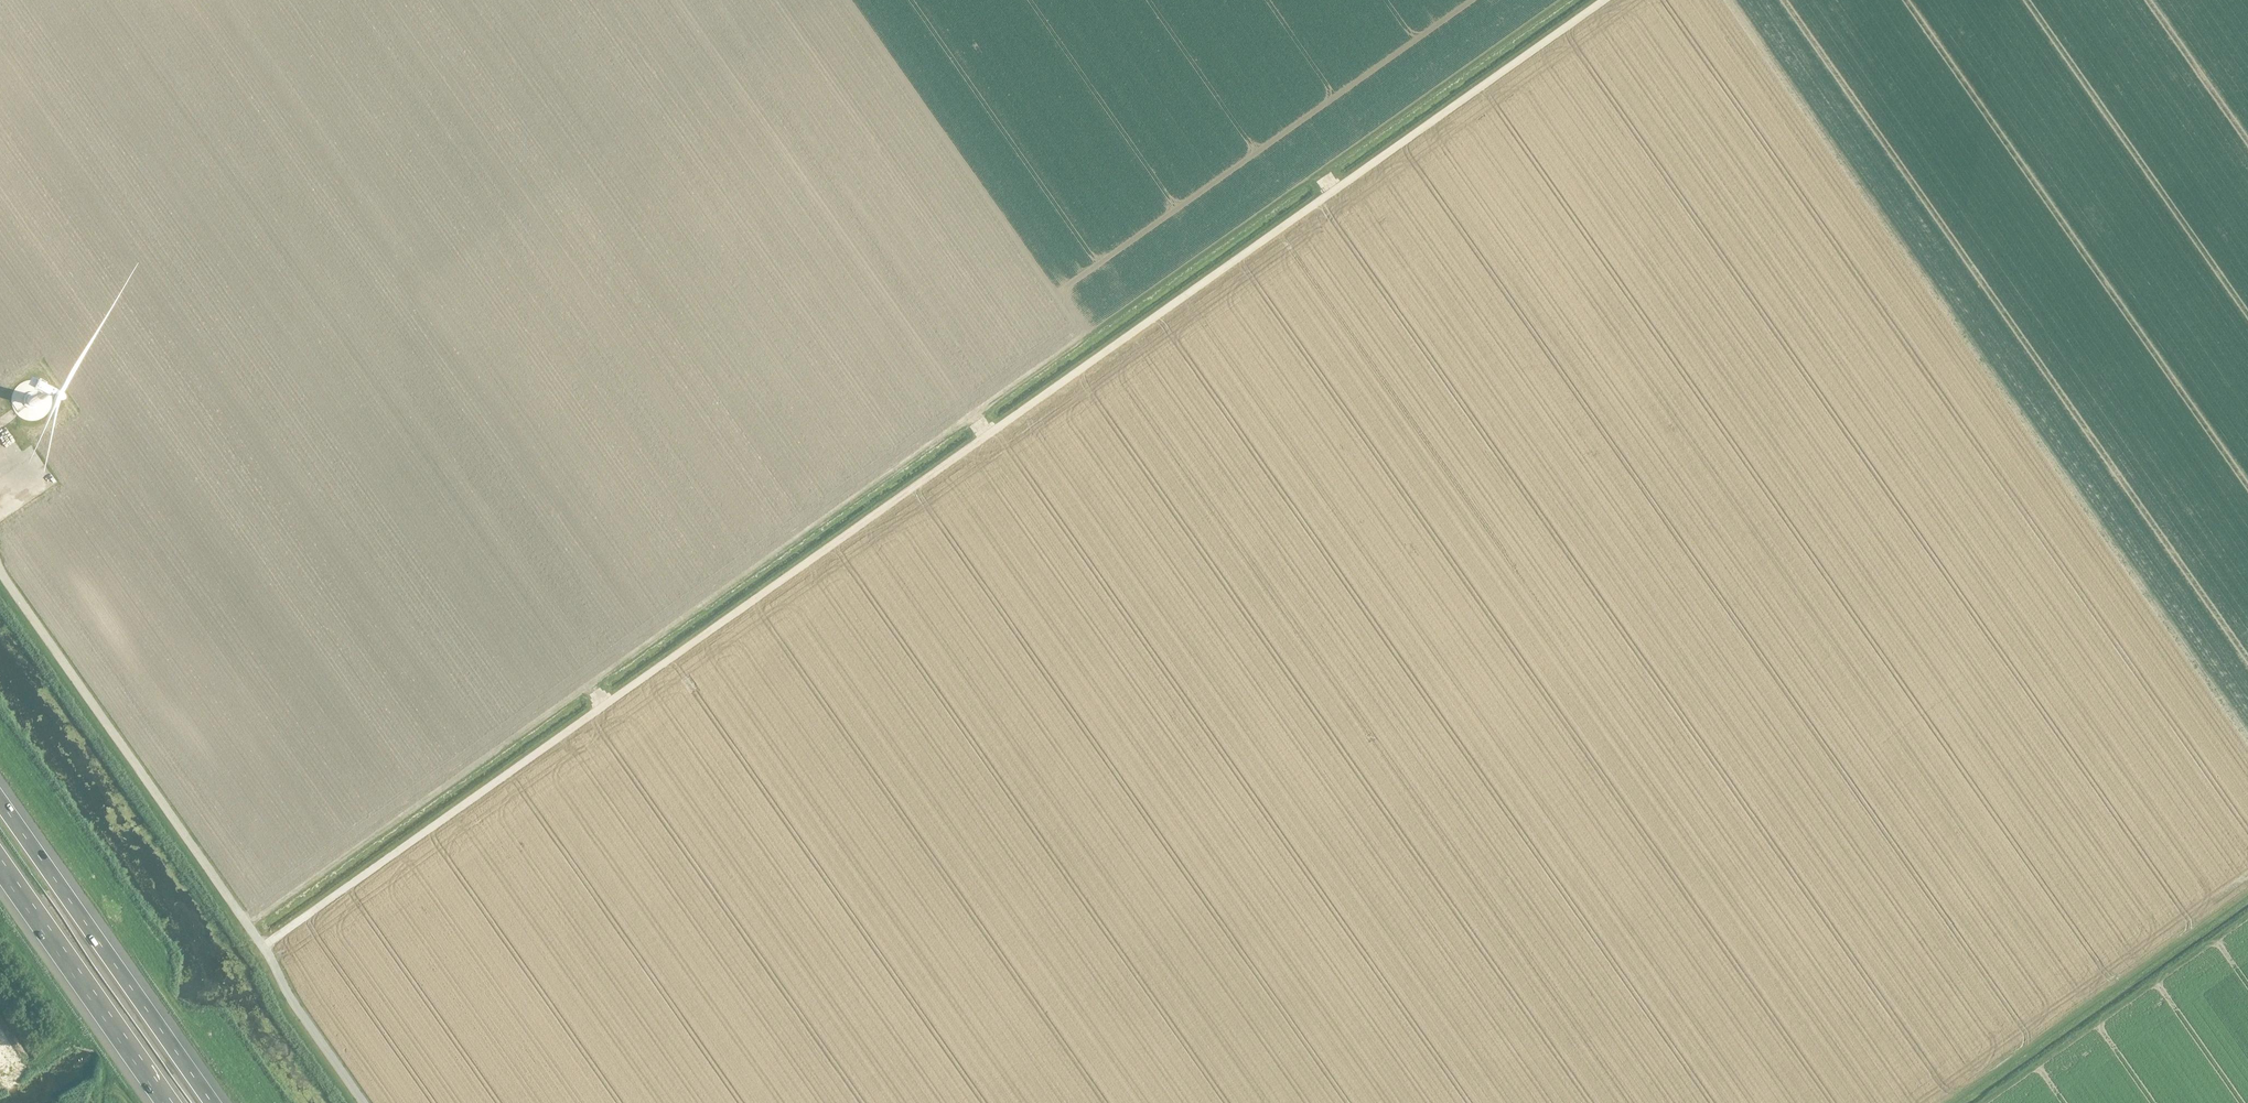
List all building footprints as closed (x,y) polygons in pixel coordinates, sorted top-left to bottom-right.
[(27,399),(27,400),(27,401),(27,402),(28,403),(28,404),(29,404),(30,405),(31,405),(32,405),(33,405),(34,405),(35,404),(36,403),(37,402),(37,401),(37,400),(37,399),(36,398),(36,397),(35,397),(35,396),(34,396),(33,395),(32,395),(31,395),(30,395),(29,396),(28,397),(27,398),(27,399)]
